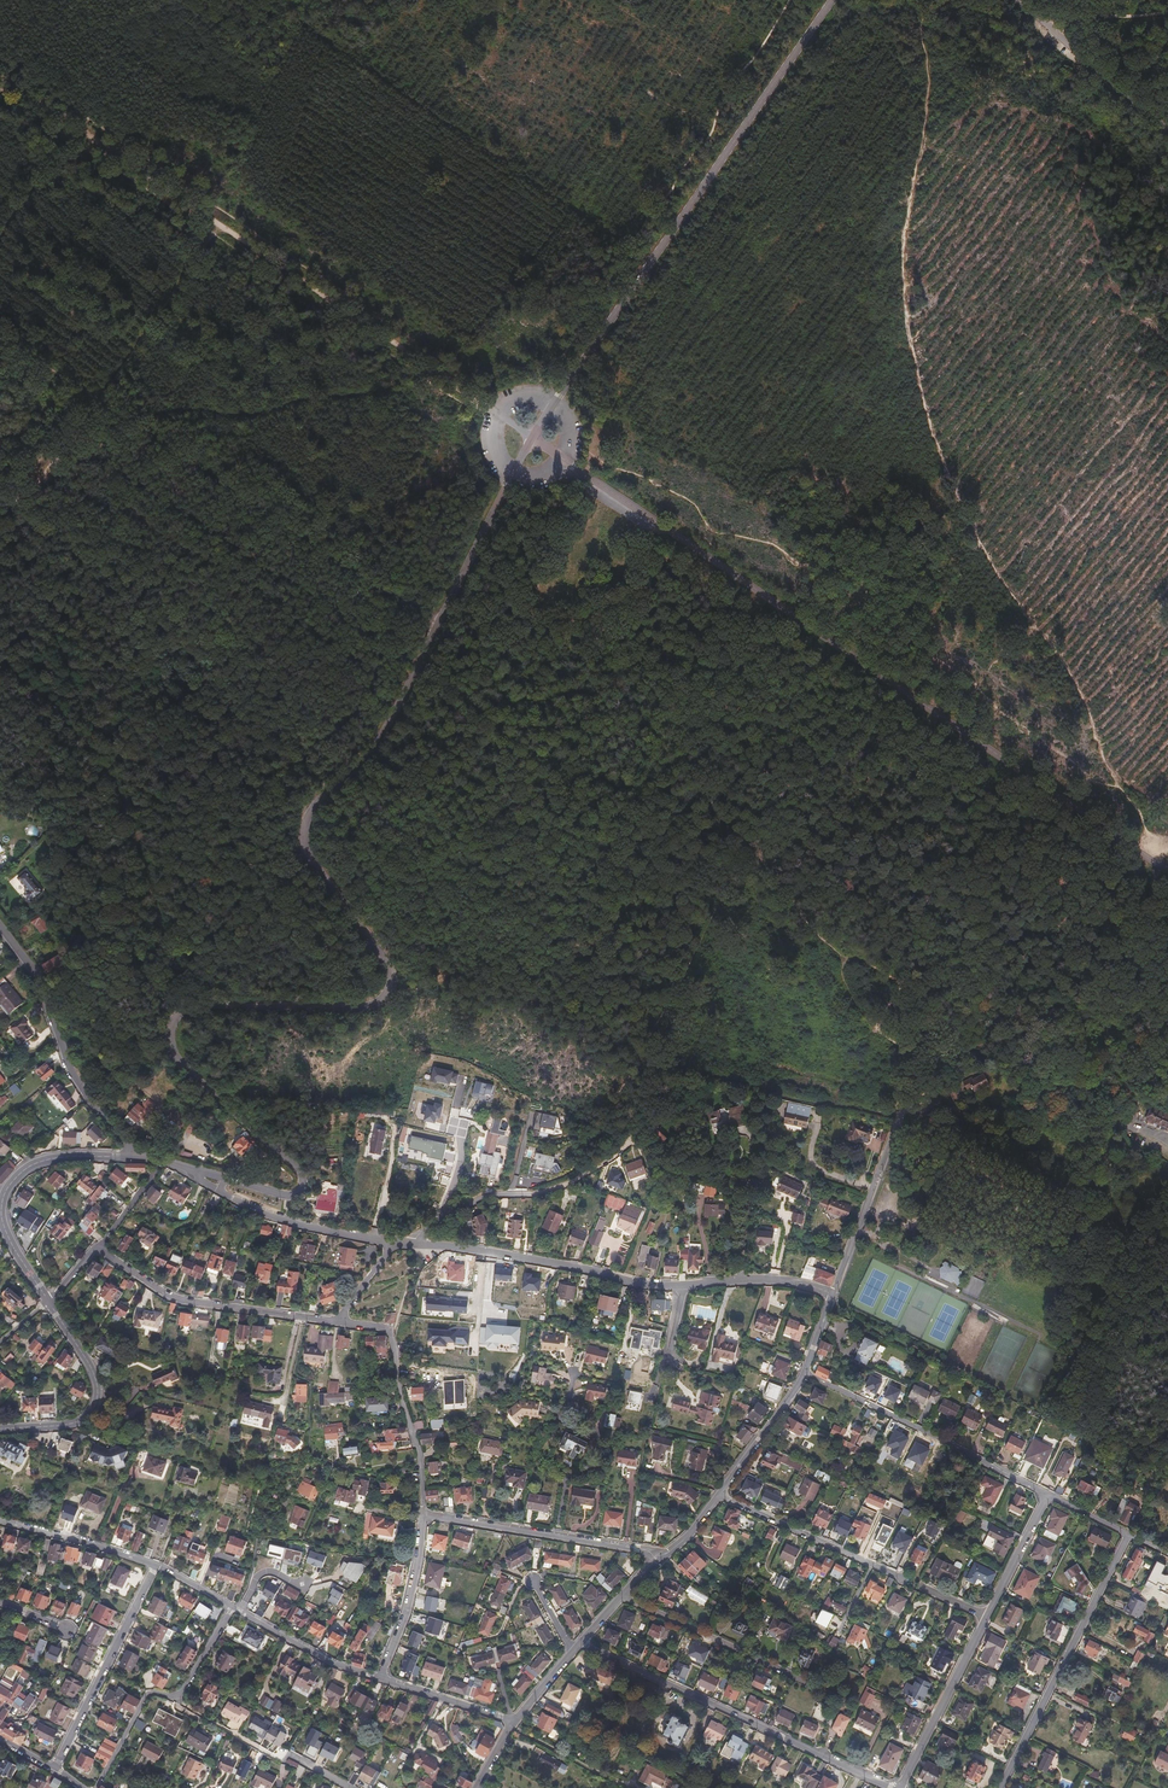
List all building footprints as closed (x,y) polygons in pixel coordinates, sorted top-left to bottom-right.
[(16,878),(25,871),(31,866),(25,858),(14,866),(12,869),(10,870),(0,879),(0,882),(5,888),(16,878)] [(25,871),(16,878),(27,891),(25,894),(31,901),(43,891),(25,871)] [(40,914),(31,920),(35,926),(37,925),(42,932),(51,925),(47,920),(45,921),(40,914)] [(30,956),(37,952),(33,947),(27,952),(30,956)] [(42,972),(45,976),(63,963),(57,955),(42,965),(46,970),(42,972)] [(8,983),(0,989),(0,1002),(2,1004),(5,1002),(12,1012),(23,1003),(8,983)] [(9,1014),(12,1012),(5,1002),(2,1004),(9,1014)] [(25,1026),(28,1024),(23,1019),(11,1029),(23,1044),(33,1036),(25,1026)] [(50,1068),(47,1064),(37,1072),(44,1081),(45,1080),(46,1082),(50,1079),(48,1077),(55,1072),(51,1067),(50,1068)] [(453,1072),(430,1068),(427,1081),(450,1085),(451,1084),(454,1085),(456,1077),(452,1076),(453,1072)] [(980,1075),(962,1085),(964,1089),(966,1093),(970,1090),(973,1096),(987,1088),(980,1075)] [(1064,1094),(1072,1093),(1070,1077),(1062,1078),(1062,1080),(1064,1094)] [(46,1091),(52,1098),(55,1095),(70,1113),(77,1107),(71,1099),(72,1098),(57,1082),(46,1091)] [(486,1085),(473,1082),(469,1097),(478,1100),(479,1095),(483,1096),(483,1097),(489,1099),(492,1088),(486,1087),(486,1085)] [(9,1088),(15,1095),(21,1091),(15,1084),(9,1088)] [(1000,1095),(1001,1101),(1027,1098),(1026,1092),(1000,1095)] [(1134,1098),(1132,1104),(1138,1106),(1140,1100),(1134,1098)] [(140,1105),(130,1114),(138,1122),(142,1117),(146,1122),(159,1110),(156,1108),(157,1107),(151,1101),(144,1108),(140,1105)] [(424,1115),(426,1103),(419,1101),(416,1114),(424,1115)] [(443,1107),(426,1103),(424,1115),(422,1122),(434,1124),(435,1119),(440,1120),(443,1107)] [(810,1108),(787,1103),(783,1122),(806,1128),(810,1108)] [(732,1127),(743,1124),(743,1123),(742,1123),(740,1117),(745,1116),(742,1105),(728,1109),(728,1110),(728,1111),(727,1111),(725,1111),(725,1109),(724,1109),(719,1110),(719,1112),(708,1115),(709,1121),(711,1120),(714,1129),(731,1124),(732,1127)] [(1151,1106),(1145,1120),(1152,1124),(1153,1122),(1166,1127),(1165,1130),(1167,1131),(1167,1114),(1151,1106)] [(355,1113),(388,1117),(388,1111),(356,1107),(355,1113)] [(671,1121),(674,1117),(666,1110),(664,1112),(657,1119),(659,1121),(665,1116),(671,1121)] [(559,1117),(538,1113),(535,1130),(542,1131),(542,1127),(557,1129),(559,1117)] [(12,1130),(21,1139),(33,1127),(24,1118),(12,1130)] [(501,1121),(492,1119),(489,1133),(498,1135),(504,1137),(504,1132),(499,1130),(501,1121)] [(86,1127),(90,1130),(95,1125),(92,1122),(86,1127)] [(650,1130),(653,1133),(663,1142),(667,1138),(656,1129),(658,1127),(653,1122),(649,1126),(651,1128),(649,1129),(650,1130)] [(1162,1130),(1165,1130),(1166,1127),(1153,1122),(1152,1124),(1154,1127),(1162,1130)] [(858,1135),(869,1139),(873,1131),(853,1123),(847,1138),(856,1141),(857,1139),(858,1135)] [(95,1125),(90,1130),(87,1133),(97,1143),(99,1140),(102,1143),(107,1137),(95,1125)] [(189,1125),(184,1132),(189,1135),(193,1127),(189,1125)] [(382,1156),(387,1132),(375,1129),(373,1137),(371,1137),(371,1141),(373,1141),(370,1154),(382,1156)] [(62,1143),(76,1143),(77,1132),(63,1132),(62,1143)] [(244,1155),(257,1142),(248,1133),(246,1135),(244,1133),(241,1136),(243,1138),(234,1148),(244,1155)] [(498,1135),(489,1133),(485,1133),(481,1153),(493,1155),(493,1153),(498,1135)] [(412,1136),(439,1142),(440,1137),(426,1134),(425,1137),(413,1134),(412,1136)] [(868,1143),(869,1139),(858,1135),(857,1139),(868,1143)] [(443,1162),(447,1145),(442,1144),(412,1136),(409,1148),(424,1152),(424,1153),(428,1154),(427,1158),(443,1162)] [(13,1150),(0,1139),(0,1151),(1,1150),(8,1156),(13,1150)] [(553,1155),(534,1151),(532,1158),(534,1158),(533,1163),(550,1167),(552,1171),(558,1168),(554,1161),(551,1161),(553,1155)] [(499,1154),(493,1153),(493,1155),(481,1153),(479,1164),(481,1164),(492,1167),(490,1175),(496,1176),(499,1154)] [(641,1160),(626,1165),(631,1179),(646,1173),(641,1160)] [(0,1185),(14,1169),(7,1162),(0,1170),(0,1185)] [(492,1167),(481,1164),(479,1173),(490,1175),(492,1167)] [(621,1172),(611,1168),(605,1184),(621,1190),(625,1180),(619,1178),(621,1172)] [(124,1181),(127,1183),(130,1179),(116,1169),(110,1177),(121,1185),(124,1181)] [(101,1180),(106,1173),(102,1170),(96,1177),(101,1181),(101,1180)] [(56,1171),(48,1181),(57,1188),(65,1179),(56,1171)] [(76,1183),(91,1194),(92,1192),(97,1186),(89,1181),(91,1179),(84,1174),(76,1183)] [(776,1190),(797,1198),(803,1186),(782,1177),(776,1190)] [(604,1182),(598,1179),(594,1189),(600,1192),(604,1182)] [(94,1207),(97,1203),(95,1202),(99,1197),(102,1200),(108,1192),(105,1190),(105,1189),(104,1189),(106,1186),(102,1183),(94,1193),(92,1192),(91,1194),(86,1201),(93,1206),(94,1207)] [(693,1183),(692,1188),(705,1192),(704,1195),(711,1197),(713,1191),(716,1192),(717,1189),(693,1183)] [(181,1188),(174,1184),(168,1194),(183,1203),(189,1193),(188,1192),(190,1189),(183,1184),(181,1188)] [(322,1184),(322,1188),(329,1189),(328,1196),(339,1198),(341,1187),(322,1184)] [(145,1196),(153,1203),(161,1193),(153,1187),(145,1196)] [(329,1189),(322,1188),(319,1208),(337,1211),(339,1198),(328,1196),(329,1189)] [(16,1204),(25,1209),(34,1196),(25,1190),(16,1204)] [(831,1201),(822,1198),(820,1205),(828,1208),(827,1211),(846,1218),(851,1206),(832,1199),(831,1201)] [(102,1207),(97,1203),(94,1207),(93,1206),(81,1222),(78,1225),(80,1227),(87,1233),(89,1235),(90,1236),(94,1231),(89,1227),(98,1215),(97,1215),(102,1207)] [(704,1205),(704,1215),(717,1216),(717,1218),(724,1218),(724,1205),(718,1205),(714,1205),(714,1203),(705,1203),(705,1205),(704,1205)] [(626,1204),(617,1225),(626,1229),(625,1230),(634,1234),(639,1220),(641,1221),(644,1211),(626,1204)] [(30,1212),(25,1209),(17,1221),(21,1224),(26,1228),(26,1227),(29,1229),(36,1233),(38,1230),(43,1221),(30,1212)] [(542,1225),(555,1231),(562,1216),(549,1210),(542,1225)] [(471,1217),(474,1225),(473,1234),(485,1236),(487,1223),(483,1212),(471,1217)] [(794,1213),(792,1222),(801,1225),(804,1216),(794,1213)] [(51,1231),(61,1239),(74,1222),(68,1218),(67,1220),(61,1215),(58,1218),(60,1219),(51,1231)] [(507,1216),(505,1234),(519,1235),(521,1218),(507,1216)] [(600,1216),(596,1229),(601,1231),(606,1218),(600,1216)] [(242,1224),(231,1219),(226,1230),(237,1235),(242,1224)] [(655,1223),(651,1222),(646,1233),(650,1235),(655,1223)] [(555,1231),(542,1225),(541,1228),(554,1234),(555,1231)] [(263,1226),(261,1233),(271,1235),(273,1228),(263,1226)] [(85,1235),(87,1233),(80,1227),(78,1230),(85,1236),(85,1235)] [(150,1246),(153,1241),(157,1235),(143,1227),(139,1234),(143,1236),(140,1242),(146,1245),(146,1244),(150,1246)] [(572,1227),(568,1240),(583,1245),(588,1233),(572,1227)] [(601,1231),(596,1229),(590,1243),(599,1247),(604,1233),(601,1231)] [(773,1243),(773,1231),(758,1231),(758,1243),(758,1246),(766,1246),(766,1243),(773,1243)] [(132,1242),(131,1241),(133,1238),(128,1235),(119,1249),(124,1252),(130,1243),(131,1244),(132,1242)] [(285,1236),(280,1255),(285,1256),(290,1238),(285,1236)] [(312,1246),(302,1244),(299,1259),(313,1262),(314,1256),(313,1256),(315,1246),(312,1246)] [(219,1257),(222,1248),(216,1245),(208,1270),(209,1272),(215,1274),(218,1273),(223,1258),(219,1257)] [(647,1256),(650,1247),(642,1245),(638,1260),(646,1262),(645,1266),(656,1269),(658,1258),(647,1256)] [(356,1256),(357,1250),(341,1247),(340,1253),(341,1253),(339,1264),(340,1265),(339,1269),(353,1271),(353,1267),(355,1256),(356,1256)] [(599,1258),(604,1260),(608,1250),(602,1247),(599,1258)] [(699,1250),(688,1250),(688,1270),(698,1270),(699,1263),(702,1263),(702,1257),(699,1256),(699,1250)] [(167,1261),(169,1257),(165,1255),(159,1252),(157,1255),(164,1259),(167,1261)] [(163,1260),(164,1259),(157,1255),(153,1262),(164,1267),(167,1262),(163,1260)] [(173,1255),(168,1266),(171,1267),(169,1271),(176,1274),(182,1258),(173,1255)] [(806,1265),(812,1267),(816,1259),(809,1256),(806,1265)] [(665,1273),(678,1274),(679,1260),(666,1259),(665,1273)] [(99,1278),(101,1274),(108,1263),(105,1261),(101,1266),(94,1262),(88,1272),(99,1278)] [(183,1271),(191,1275),(195,1264),(187,1261),(183,1271)] [(224,1272),(233,1275),(236,1263),(228,1261),(224,1272)] [(455,1262),(448,1262),(448,1280),(465,1281),(465,1265),(455,1265),(455,1262)] [(961,1282),(961,1271),(958,1272),(958,1268),(944,1262),(942,1264),(943,1266),(940,1269),(941,1277),(944,1279),(944,1280),(951,1283),(953,1281),(956,1286),(961,1282)] [(108,1263),(101,1274),(106,1277),(113,1266),(108,1263)] [(261,1277),(268,1279),(272,1265),(266,1263),(266,1265),(260,1263),(256,1276),(261,1277)] [(195,1264),(191,1275),(201,1278),(205,1268),(195,1264)] [(420,1271),(423,1268),(420,1264),(415,1267),(419,1272),(420,1271)] [(806,1265),(801,1278),(812,1279),(830,1286),(835,1274),(817,1268),(817,1269),(812,1267),(806,1265)] [(514,1269),(497,1267),(496,1279),(513,1281),(514,1269)] [(299,1272),(291,1271),(289,1282),(281,1281),(279,1290),(296,1293),(299,1272)] [(537,1276),(525,1275),(523,1289),(541,1291),(542,1280),(536,1279),(537,1276)] [(239,1288),(245,1290),(248,1279),(235,1276),(232,1286),(233,1287),(233,1288),(238,1290),(239,1288)] [(125,1290),(126,1288),(129,1282),(125,1280),(120,1287),(125,1290)] [(334,1282),(322,1286),(324,1290),(319,1292),(321,1295),(319,1296),(320,1301),(322,1300),(324,1304),(336,1299),(333,1291),(337,1290),(334,1282)] [(111,1300),(112,1301),(116,1304),(123,1292),(118,1290),(117,1289),(115,1287),(115,1286),(112,1284),(111,1286),(107,1283),(101,1294),(101,1295),(111,1300)] [(415,1284),(414,1294),(423,1296),(423,1290),(422,1290),(422,1285),(415,1284)] [(557,1296),(573,1299),(575,1287),(559,1284),(557,1296)] [(0,1294),(4,1298),(0,1303),(10,1312),(16,1305),(21,1309),(24,1305),(21,1302),(23,1300),(8,1287),(5,1291),(4,1290),(0,1294)] [(673,1293),(657,1291),(654,1307),(670,1309),(673,1293)] [(390,1293),(386,1322),(394,1323),(398,1294),(390,1293)] [(425,1293),(425,1297),(424,1310),(468,1314),(468,1300),(465,1300),(465,1296),(450,1295),(450,1298),(442,1297),(442,1295),(425,1293)] [(111,1300),(101,1295),(98,1299),(108,1305),(111,1300)] [(600,1307),(602,1297),(600,1297),(596,1314),(602,1316),(603,1315),(613,1317),(614,1310),(600,1307)] [(602,1297),(600,1307),(614,1310),(617,1300),(602,1297)] [(309,1311),(316,1312),(317,1304),(310,1303),(309,1311)] [(123,1313),(125,1315),(128,1308),(120,1304),(115,1313),(121,1316),(123,1313)] [(155,1331),(156,1331),(157,1328),(161,1314),(155,1312),(155,1314),(144,1312),(143,1315),(137,1313),(134,1325),(140,1327),(140,1328),(155,1331)] [(191,1326),(190,1326),(192,1315),(181,1313),(179,1324),(181,1324),(183,1325),(182,1331),(184,1331),(184,1332),(188,1333),(189,1332),(190,1332),(191,1326)] [(194,1314),(191,1329),(195,1329),(197,1324),(202,1325),(202,1327),(208,1328),(209,1316),(194,1314)] [(755,1328),(768,1333),(769,1331),(775,1333),(779,1321),(759,1314),(755,1328)] [(799,1341),(802,1334),(800,1333),(802,1329),(803,1330),(805,1326),(800,1324),(801,1323),(789,1319),(784,1331),(792,1334),(794,1335),(793,1339),(799,1341)] [(487,1328),(481,1327),(479,1344),(498,1345),(498,1343),(520,1345),(521,1327),(487,1324),(487,1328)] [(238,1337),(248,1339),(250,1326),(240,1325),(238,1337)] [(253,1337),(261,1338),(264,1338),(264,1337),(269,1338),(270,1331),(265,1330),(265,1327),(254,1325),(253,1337)] [(452,1327),(429,1326),(429,1341),(432,1341),(431,1346),(448,1346),(449,1343),(453,1343),(454,1345),(469,1346),(468,1330),(452,1330),(452,1327)] [(661,1332),(649,1330),(648,1333),(637,1331),(638,1329),(631,1328),(630,1335),(633,1336),(631,1348),(640,1350),(640,1347),(653,1349),(653,1348),(658,1349),(661,1332)] [(710,1330),(703,1328),(702,1332),(690,1329),(687,1342),(699,1345),(698,1349),(705,1350),(710,1330)] [(225,1346),(226,1341),(228,1331),(217,1329),(216,1340),(215,1344),(217,1346),(223,1347),(225,1346)] [(375,1332),(375,1336),(377,1336),(377,1350),(387,1350),(386,1336),(382,1336),(382,1333),(375,1332)] [(724,1341),(725,1336),(718,1334),(711,1361),(718,1363),(720,1357),(734,1360),(738,1345),(724,1341)] [(329,1350),(330,1336),(319,1335),(318,1349),(305,1348),(304,1361),(325,1364),(326,1350),(329,1350)] [(337,1347),(343,1348),(343,1346),(348,1347),(349,1339),(344,1338),(345,1336),(339,1335),(337,1347)] [(371,1351),(376,1351),(375,1341),(373,1341),(374,1336),(366,1336),(366,1346),(371,1346),(371,1351)] [(541,1351),(548,1352),(549,1350),(553,1351),(558,1351),(559,1350),(563,1351),(564,1348),(565,1341),(565,1338),(561,1337),(560,1339),(544,1336),(541,1351)] [(102,1337),(96,1346),(115,1357),(121,1348),(102,1337)] [(878,1343),(865,1337),(858,1352),(855,1359),(866,1365),(870,1358),(878,1343)] [(30,1348),(37,1354),(38,1354),(44,1346),(36,1340),(30,1348)] [(45,1347),(37,1359),(41,1361),(43,1358),(47,1360),(55,1348),(52,1346),(54,1343),(50,1340),(47,1344),(45,1347)] [(821,1341),(816,1353),(825,1357),(827,1350),(830,1351),(832,1346),(821,1341)] [(32,1361),(34,1363),(37,1359),(45,1347),(44,1346),(38,1354),(37,1354),(32,1361)] [(594,1350),(595,1349),(588,1346),(583,1361),(590,1363),(591,1361),(605,1365),(608,1354),(598,1351),(594,1350)] [(5,1360),(9,1363),(15,1357),(11,1353),(5,1360)] [(59,1362),(67,1367),(73,1358),(66,1353),(59,1362)] [(793,1357),(780,1353),(773,1374),(786,1378),(793,1357)] [(260,1364),(259,1371),(270,1373),(269,1381),(280,1383),(282,1367),(260,1364)] [(542,1382),(546,1380),(546,1378),(552,1379),(552,1378),(553,1374),(547,1373),(548,1369),(543,1368),(544,1366),(541,1365),(541,1367),(534,1366),(531,1382),(537,1384),(537,1381),(542,1382)] [(152,1375),(154,1379),(157,1385),(170,1378),(172,1381),(178,1378),(173,1366),(152,1375)] [(204,1376),(215,1378),(216,1369),(205,1366),(204,1376)] [(827,1379),(829,1374),(831,1371),(819,1366),(815,1374),(827,1379)] [(0,1372),(0,1389),(1,1390),(5,1385),(11,1389),(16,1384),(0,1372)] [(784,1383),(768,1377),(766,1381),(769,1382),(764,1396),(777,1401),(784,1383)] [(882,1382),(871,1377),(865,1387),(871,1390),(871,1392),(876,1394),(882,1382)] [(464,1380),(444,1381),(445,1404),(466,1404),(464,1380)] [(73,1393),(81,1397),(86,1387),(78,1383),(73,1393)] [(433,1384),(418,1385),(418,1388),(419,1399),(424,1399),(424,1392),(433,1391),(433,1384)] [(594,1395),(605,1397),(607,1387),(589,1384),(586,1398),(593,1399),(594,1395)] [(914,1384),(908,1396),(913,1398),(913,1399),(919,1402),(919,1401),(924,1403),(930,1392),(914,1384)] [(328,1393),(339,1393),(340,1386),(329,1385),(328,1393)] [(901,1391),(890,1385),(883,1397),(895,1403),(901,1391)] [(307,1387),(297,1386),(297,1394),(295,1394),(294,1400),(297,1400),(297,1401),(306,1401),(307,1387)] [(644,1391),(631,1389),(629,1400),(642,1402),(644,1391)] [(825,1394),(815,1389),(812,1398),(821,1402),(825,1394)] [(929,1400),(937,1404),(942,1394),(934,1390),(929,1400)] [(698,1422),(711,1425),(715,1412),(719,1413),(720,1412),(720,1410),(720,1409),(718,1408),(721,1397),(703,1392),(700,1403),(706,1405),(705,1409),(697,1407),(696,1409),(695,1413),(695,1414),(700,1415),(698,1422)] [(346,1393),(339,1393),(328,1393),(321,1393),(321,1405),(330,1405),(330,1402),(346,1401),(346,1393)] [(976,1397),(971,1394),(967,1402),(972,1404),(976,1397)] [(41,1411),(55,1410),(55,1397),(40,1397),(41,1411)] [(366,1414),(388,1413),(387,1398),(368,1399),(368,1410),(366,1411),(366,1414)] [(689,1413),(689,1411),(690,1408),(691,1403),(674,1398),(672,1408),(689,1413)] [(38,1401),(33,1402),(33,1399),(27,1399),(27,1402),(25,1402),(25,1410),(29,1410),(29,1412),(31,1412),(32,1415),(37,1415),(36,1407),(38,1407),(38,1401)] [(959,1406),(944,1399),(938,1410),(953,1418),(959,1406)] [(796,1417),(805,1421),(808,1417),(806,1415),(807,1414),(809,1415),(813,1409),(800,1400),(795,1407),(798,1409),(797,1410),(799,1412),(796,1417)] [(247,1401),(244,1413),(264,1418),(262,1426),(268,1427),(273,1408),(247,1401)] [(521,1402),(514,1407),(508,1412),(512,1417),(516,1421),(525,1414),(539,1415),(540,1402),(521,1402)] [(753,1409),(763,1417),(768,1410),(758,1402),(753,1409)] [(181,1410),(175,1408),(174,1413),(155,1409),(153,1415),(172,1420),(171,1424),(177,1426),(181,1410)] [(763,1417),(753,1409),(748,1416),(758,1424),(763,1417)] [(982,1417),(967,1410),(961,1422),(976,1429),(982,1417)] [(614,1426),(614,1427),(619,1428),(622,1417),(616,1416),(614,1426)] [(998,1420),(991,1417),(986,1428),(1002,1436),(1008,1425),(1003,1422),(998,1420)] [(805,1426),(790,1418),(785,1426),(801,1434),(805,1426)] [(424,1427),(423,1420),(414,1423),(417,1430),(424,1427)] [(441,1427),(440,1420),(436,1420),(430,1421),(431,1428),(441,1427)] [(339,1438),(338,1432),(337,1423),(324,1425),(326,1440),(339,1438)] [(755,1433),(758,1428),(746,1424),(738,1436),(746,1443),(753,1434),(755,1433)] [(613,1431),(614,1427),(614,1426),(608,1425),(608,1427),(606,1437),(612,1438),(613,1431)] [(856,1441),(860,1435),(862,1429),(859,1427),(858,1429),(855,1427),(852,1433),(855,1434),(850,1443),(855,1445),(856,1441)] [(282,1429),(278,1428),(275,1439),(289,1443),(295,1449),(300,1443),(294,1437),(288,1435),(289,1431),(282,1429)] [(398,1435),(398,1428),(388,1429),(388,1434),(386,1434),(386,1441),(395,1441),(395,1435),(398,1435)] [(877,1432),(871,1428),(867,1436),(872,1439),(874,1436),(874,1437),(877,1432)] [(422,1444),(423,1444),(438,1442),(437,1433),(421,1434),(422,1444)] [(567,1433),(560,1447),(567,1450),(565,1453),(574,1458),(577,1452),(578,1453),(581,1452),(582,1449),(584,1450),(588,1443),(567,1433)] [(83,1440),(84,1440),(86,1436),(82,1434),(78,1443),(81,1445),(83,1440)] [(907,1444),(891,1435),(883,1450),(899,1459),(907,1444)] [(652,1458),(662,1461),(665,1450),(670,1451),(673,1441),(653,1436),(651,1446),(655,1447),(652,1458)] [(1017,1458),(1018,1455),(1024,1442),(1011,1436),(1005,1448),(1015,1453),(1013,1456),(1017,1458)] [(59,1449),(69,1452),(73,1442),(62,1438),(59,1449)] [(850,1443),(841,1438),(839,1443),(851,1449),(850,1450),(858,1454),(861,1448),(860,1447),(855,1445),(850,1443)] [(1042,1467),(1052,1448),(1034,1439),(1027,1456),(1036,1460),(1034,1463),(1042,1467)] [(485,1444),(485,1440),(483,1440),(481,1451),(501,1455),(503,1443),(495,1442),(495,1445),(485,1444)] [(26,1457),(24,1456),(28,1447),(21,1443),(19,1447),(9,1443),(8,1445),(1,1442),(0,1444),(0,1455),(1,1456),(2,1454),(18,1462),(18,1461),(23,1464),(26,1457)] [(930,1449),(915,1442),(907,1458),(922,1466),(930,1449)] [(114,1452),(96,1445),(91,1458),(110,1465),(118,1468),(119,1472),(129,1468),(128,1462),(134,1452),(123,1448),(114,1452)] [(707,1450),(696,1448),(695,1452),(691,1451),(689,1462),(691,1462),(690,1468),(701,1471),(705,1454),(706,1455),(707,1450)] [(619,1450),(617,1462),(625,1463),(628,1465),(637,1467),(639,1453),(619,1450)] [(779,1462),(794,1468),(797,1460),(775,1450),(773,1454),(781,1457),(779,1462)] [(777,1461),(779,1462),(781,1457),(773,1454),(768,1451),(766,1457),(764,1456),(762,1462),(774,1468),(777,1461)] [(1061,1478),(1062,1476),(1055,1473),(1065,1452),(1063,1451),(1052,1473),(1061,1478)] [(1055,1473),(1062,1476),(1063,1477),(1073,1457),(1065,1452),(1055,1473)] [(144,1470),(162,1476),(166,1462),(149,1456),(144,1470)] [(803,1463),(797,1460),(794,1468),(799,1471),(803,1463)] [(429,1463),(430,1473),(439,1472),(439,1462),(429,1463)] [(177,1479),(195,1485),(198,1474),(190,1471),(191,1469),(181,1466),(177,1479)] [(508,1469),(506,1481),(514,1482),(514,1486),(523,1488),(526,1473),(508,1469)] [(406,1472),(403,1473),(405,1483),(414,1481),(413,1471),(406,1472)] [(948,1482),(956,1486),(958,1482),(953,1480),(955,1477),(951,1475),(948,1482)] [(1096,1495),(1100,1488),(1095,1486),(1096,1483),(1083,1476),(1078,1487),(1091,1494),(1092,1493),(1096,1495)] [(309,1484),(311,1480),(304,1477),(298,1492),(314,1499),(319,1488),(309,1484)] [(356,1494),(365,1497),(370,1483),(363,1481),(363,1479),(357,1477),(353,1489),(355,1489),(354,1490),(349,1489),(348,1491),(339,1488),(335,1503),(347,1506),(348,1502),(355,1504),(356,1501),(357,1498),(355,1498),(356,1494)] [(758,1496),(764,1484),(762,1483),(758,1481),(757,1484),(752,1482),(754,1479),(748,1477),(745,1484),(744,1484),(741,1490),(747,1493),(747,1494),(752,1496),(753,1494),(758,1496)] [(814,1500),(822,1484),(808,1477),(801,1490),(808,1494),(807,1496),(814,1500)] [(993,1503),(1002,1485),(985,1477),(981,1484),(988,1487),(983,1498),(993,1503)] [(394,1492),(393,1488),(393,1481),(382,1482),(383,1492),(394,1492)] [(689,1485),(679,1482),(678,1485),(674,1484),(672,1494),(683,1496),(691,1504),(698,1496),(688,1486),(689,1485)] [(460,1488),(460,1485),(455,1486),(456,1489),(454,1489),(454,1496),(458,1496),(458,1502),(472,1501),(471,1487),(460,1488)] [(1063,1495),(1063,1494),(1065,1490),(1058,1486),(1055,1492),(1063,1495)] [(1065,1490),(1063,1494),(1068,1497),(1072,1488),(1067,1486),(1065,1490)] [(580,1503),(593,1505),(596,1492),(575,1488),(572,1504),(580,1505),(580,1503)] [(82,1505),(100,1512),(106,1498),(88,1491),(82,1505)] [(438,1491),(427,1492),(427,1500),(438,1500),(438,1491)] [(781,1498),(766,1491),(761,1500),(767,1503),(767,1504),(771,1506),(771,1505),(777,1507),(777,1506),(781,1498)] [(883,1506),(886,1500),(870,1493),(867,1499),(883,1506)] [(530,1494),(528,1508),(539,1510),(538,1511),(548,1513),(551,1498),(530,1494)] [(1025,1499),(1016,1494),(1010,1508),(1021,1513),(1025,1505),(1023,1504),(1025,1499)] [(903,1508),(904,1508),(905,1504),(891,1498),(889,1501),(903,1508)] [(900,1514),(901,1512),(903,1508),(889,1501),(886,1507),(900,1514)] [(1128,1524),(1130,1518),(1133,1514),(1135,1515),(1139,1507),(1129,1502),(1121,1516),(1115,1513),(1111,1520),(1120,1524),(1122,1520),(1128,1524)] [(66,1505),(61,1518),(73,1522),(77,1509),(66,1505)] [(292,1515),(290,1522),(303,1526),(309,1511),(299,1506),(295,1516),(292,1515)] [(639,1523),(651,1525),(653,1509),(642,1507),(639,1523)] [(911,1511),(904,1508),(903,1508),(901,1512),(909,1516),(911,1511)] [(1067,1516),(1052,1508),(1043,1527),(1061,1536),(1064,1529),(1061,1528),(1067,1516)] [(734,1511),(729,1509),(724,1520),(731,1523),(730,1525),(737,1528),(740,1522),(742,1523),(745,1522),(746,1519),(745,1517),(739,1514),(740,1511),(735,1509),(734,1511)] [(813,1522),(826,1529),(832,1516),(820,1509),(813,1522)] [(600,1510),(598,1524),(599,1525),(600,1526),(602,1526),(603,1525),(604,1524),(620,1527),(623,1514),(600,1510)] [(968,1514),(958,1510),(952,1522),(962,1526),(968,1514)] [(95,1519),(80,1513),(74,1525),(90,1531),(95,1519)] [(164,1519),(155,1515),(150,1526),(156,1528),(154,1531),(163,1535),(169,1521),(168,1521),(169,1518),(165,1516),(164,1519)] [(661,1516),(659,1528),(676,1530),(678,1519),(661,1516)] [(392,1536),(394,1529),(395,1524),(383,1522),(384,1519),(373,1517),(370,1532),(379,1534),(392,1536)] [(852,1525),(839,1518),(833,1531),(847,1537),(852,1525)] [(855,1519),(852,1525),(857,1527),(854,1535),(864,1539),(870,1526),(855,1519)] [(941,1525),(932,1520),(926,1534),(935,1538),(941,1525)] [(723,1551),(730,1533),(714,1526),(710,1534),(715,1536),(711,1546),(723,1551)] [(907,1529),(902,1526),(893,1544),(900,1547),(899,1549),(906,1552),(913,1538),(905,1533),(907,1529)] [(1013,1536),(993,1526),(983,1545),(1004,1556),(1013,1536)] [(119,1537),(128,1540),(132,1531),(122,1527),(119,1537)] [(1111,1536),(1095,1528),(1089,1539),(1106,1547),(1111,1536)] [(379,1534),(378,1537),(396,1540),(398,1530),(394,1529),(392,1536),(379,1534)] [(766,1537),(771,1540),(775,1531),(771,1529),(766,1537)] [(138,1531),(136,1538),(137,1538),(132,1549),(137,1551),(142,1540),(145,1534),(138,1531)] [(467,1536),(456,1533),(453,1543),(469,1548),(472,1536),(467,1534),(467,1536)] [(433,1547),(434,1547),(433,1551),(439,1552),(440,1548),(445,1550),(448,1536),(436,1534),(433,1547)] [(6,1535),(4,1547),(14,1549),(17,1538),(6,1535)] [(174,1548),(185,1552),(190,1539),(179,1535),(174,1548)] [(227,1548),(243,1553),(247,1540),(231,1535),(227,1548)] [(21,1537),(18,1550),(28,1553),(32,1540),(21,1537)] [(843,1546),(848,1548),(852,1540),(847,1537),(843,1546)] [(43,1549),(49,1551),(51,1540),(45,1538),(43,1549)] [(1054,1545),(1041,1539),(1032,1556),(1046,1562),(1054,1545)] [(200,1547),(201,1545),(194,1542),(193,1543),(191,1548),(195,1550),(196,1546),(200,1547)] [(58,1555),(62,1556),(64,1547),(61,1546),(61,1544),(56,1543),(55,1545),(55,1546),(52,1545),(49,1558),(57,1560),(58,1557),(58,1555)] [(285,1548),(270,1544),(267,1555),(282,1560),(283,1558),(285,1548)] [(900,1547),(893,1544),(890,1549),(897,1553),(899,1549),(900,1547)] [(199,1551),(196,1560),(203,1562),(206,1554),(202,1552),(205,1546),(201,1545),(200,1547),(199,1551)] [(786,1545),(779,1558),(792,1564),(799,1551),(786,1545)] [(65,1559),(78,1562),(81,1552),(78,1551),(78,1549),(68,1546),(65,1559)] [(517,1553),(522,1562),(533,1555),(528,1547),(517,1553)] [(1137,1549),(1123,1576),(1130,1580),(1134,1572),(1133,1571),(1136,1567),(1138,1568),(1145,1554),(1142,1553),(1144,1549),(1139,1547),(1138,1549),(1137,1549)] [(144,1556),(150,1558),(153,1550),(148,1548),(144,1556)] [(188,1557),(196,1560),(199,1551),(195,1550),(191,1548),(188,1557)] [(292,1550),(285,1548),(283,1558),(287,1559),(287,1561),(294,1562),(294,1561),(299,1562),(302,1551),(293,1549),(292,1550)] [(920,1564),(926,1553),(916,1548),(911,1559),(920,1564)] [(328,1556),(310,1549),(307,1561),(324,1567),(328,1556)] [(767,1550),(762,1558),(767,1561),(771,1552),(767,1550)] [(81,1552),(78,1562),(92,1566),(96,1554),(91,1552),(90,1553),(86,1552),(82,1551),(81,1552)] [(686,1558),(699,1571),(706,1564),(693,1551),(686,1558)] [(549,1562),(558,1564),(559,1554),(546,1552),(544,1562),(549,1562)] [(511,1568),(522,1562),(517,1553),(506,1559),(511,1568)] [(559,1554),(558,1564),(572,1566),(573,1556),(559,1554)] [(1159,1555),(1145,1583),(1153,1587),(1156,1582),(1157,1583),(1163,1571),(1159,1570),(1165,1558),(1159,1555)] [(806,1556),(801,1566),(802,1566),(797,1577),(805,1581),(815,1561),(806,1556)] [(97,1557),(95,1566),(107,1570),(110,1559),(104,1557),(103,1559),(97,1557)] [(600,1561),(583,1558),(581,1567),(599,1570),(600,1561)] [(692,1578),(699,1571),(686,1558),(679,1565),(692,1578)] [(816,1561),(811,1570),(819,1574),(820,1571),(826,1573),(829,1566),(831,1567),(833,1561),(827,1558),(823,1564),(816,1561)] [(959,1569),(938,1559),(931,1573),(942,1578),(943,1576),(953,1581),(959,1569)] [(37,1573),(43,1575),(46,1561),(41,1560),(37,1573)] [(353,1579),(357,1581),(367,1564),(360,1561),(345,1560),(345,1562),(340,1560),(337,1568),(341,1570),(343,1576),(346,1575),(353,1579)] [(426,1584),(438,1586),(440,1577),(442,1565),(431,1563),(426,1584)] [(224,1579),(226,1580),(229,1570),(231,1564),(229,1564),(227,1569),(224,1568),(221,1567),(218,1577),(219,1578),(220,1578),(224,1579)] [(846,1568),(836,1564),(831,1574),(838,1577),(841,1572),(844,1573),(846,1568)] [(990,1583),(994,1573),(975,1564),(967,1579),(974,1582),(977,1577),(990,1583)] [(1077,1564),(1064,1573),(1069,1579),(1073,1576),(1078,1584),(1074,1592),(1082,1596),(1089,1583),(1077,1564)] [(213,1576),(218,1577),(221,1567),(214,1565),(211,1575),(213,1576)] [(112,1582),(118,1585),(122,1587),(127,1576),(130,1571),(119,1566),(112,1582)] [(228,1581),(233,1582),(238,1567),(236,1566),(234,1572),(229,1570),(226,1580),(228,1581)] [(403,1568),(397,1566),(397,1568),(391,1567),(387,1582),(399,1585),(403,1568)] [(234,1583),(236,1583),(242,1585),(245,1575),(244,1575),(246,1569),(238,1567),(233,1582),(234,1583)] [(605,1581),(613,1588),(625,1574),(617,1568),(605,1581)] [(850,1569),(844,1581),(856,1586),(861,1577),(857,1575),(858,1574),(850,1569)] [(190,1577),(195,1580),(198,1572),(193,1570),(190,1577)] [(1038,1577),(1025,1571),(1015,1590),(1029,1597),(1038,1577)] [(613,1588),(605,1581),(598,1575),(595,1579),(610,1591),(613,1588)] [(784,1589),(787,1583),(788,1580),(786,1579),(787,1578),(780,1575),(775,1586),(782,1589),(782,1588),(784,1589)] [(122,1587),(118,1585),(117,1588),(123,1591),(130,1577),(127,1576),(122,1587)] [(753,1580),(747,1576),(743,1581),(750,1585),(753,1580)] [(446,1578),(440,1577),(438,1586),(444,1588),(446,1578)] [(496,1590),(505,1593),(507,1589),(510,1582),(510,1581),(501,1577),(496,1590)] [(886,1584),(890,1586),(894,1579),(889,1577),(886,1584)] [(676,1601),(678,1596),(676,1595),(680,1585),(669,1580),(660,1598),(668,1602),(667,1604),(673,1607),(673,1606),(676,1601)] [(877,1583),(871,1580),(866,1590),(874,1593),(878,1586),(878,1585),(879,1584),(877,1583)] [(272,1599),(279,1588),(269,1582),(262,1593),(272,1599)] [(344,1589),(337,1584),(334,1589),(332,1588),(330,1592),(332,1593),(328,1600),(336,1605),(343,1593),(342,1593),(344,1589)] [(561,1609),(579,1599),(577,1595),(567,1600),(558,1585),(550,1589),(561,1609)] [(599,1588),(597,1590),(592,1585),(584,1594),(589,1599),(587,1602),(594,1608),(606,1595),(599,1588)] [(680,1585),(676,1595),(678,1596),(680,1593),(682,1594),(685,1589),(689,1592),(687,1594),(688,1595),(693,1588),(693,1586),(692,1586),(689,1591),(680,1585)] [(885,1589),(878,1586),(874,1593),(872,1597),(880,1600),(885,1589)] [(1139,1595),(1141,1591),(1133,1586),(1131,1591),(1139,1595)] [(18,1598),(28,1602),(32,1591),(22,1587),(18,1598)] [(299,1592),(289,1587),(285,1593),(296,1599),(299,1592)] [(8,1598),(13,1600),(16,1593),(11,1590),(8,1598)] [(227,1598),(232,1601),(236,1592),(230,1590),(227,1598)] [(505,1593),(496,1590),(491,1603),(500,1606),(505,1593)] [(183,1591),(178,1601),(191,1608),(196,1598),(183,1591)] [(49,1603),(47,1602),(49,1597),(38,1593),(34,1604),(45,1608),(45,1607),(47,1608),(49,1603)] [(895,1593),(888,1607),(899,1613),(906,1599),(895,1593)] [(1078,1602),(1063,1595),(1055,1611),(1062,1614),(1064,1608),(1073,1612),(1073,1611),(1075,1612),(1078,1606),(1077,1605),(1078,1602)] [(1145,1602),(1132,1596),(1125,1611),(1137,1617),(1145,1602)] [(148,1610),(159,1616),(166,1603),(154,1597),(148,1610)] [(827,1611),(830,1604),(833,1599),(828,1597),(822,1609),(827,1611)] [(57,1599),(56,1600),(55,1600),(51,1609),(52,1610),(52,1611),(56,1612),(56,1611),(58,1612),(58,1614),(61,1615),(64,1610),(63,1609),(66,1604),(59,1601),(59,1600),(57,1599)] [(847,1606),(833,1599),(830,1604),(836,1606),(835,1608),(844,1612),(847,1606)] [(281,1600),(275,1610),(280,1613),(279,1614),(284,1617),(291,1606),(281,1600)] [(315,1609),(317,1607),(306,1600),(304,1603),(315,1609)] [(530,1626),(542,1620),(531,1600),(523,1605),(531,1620),(524,1624),(526,1627),(530,1626)] [(69,1613),(77,1616),(81,1605),(73,1602),(69,1613)] [(200,1602),(195,1610),(202,1614),(199,1619),(205,1623),(212,1610),(200,1602)] [(114,1610),(99,1603),(93,1617),(107,1624),(114,1610)] [(1021,1610),(1012,1605),(1004,1621),(1013,1626),(1021,1610)] [(499,1612),(504,1614),(507,1608),(501,1606),(499,1612)] [(299,1610),(294,1607),(289,1618),(293,1621),(294,1620),(298,1622),(297,1623),(302,1626),(305,1620),(308,1621),(311,1616),(308,1614),(308,1616),(303,1613),(304,1610),(300,1608),(299,1610)] [(572,1608),(563,1613),(572,1629),(581,1624),(572,1608)] [(636,1616),(625,1611),(618,1624),(630,1630),(636,1616)] [(479,1632),(488,1635),(496,1615),(487,1612),(479,1632)] [(326,1622),(331,1625),(336,1617),(331,1614),(326,1622)] [(955,1615),(945,1635),(952,1639),(958,1628),(962,1630),(966,1621),(955,1615)] [(1053,1620),(1060,1623),(1062,1619),(1053,1615),(1051,1619),(1053,1620)] [(431,1616),(427,1630),(442,1634),(446,1620),(431,1616)] [(792,1626),(774,1619),(770,1630),(779,1634),(778,1637),(785,1640),(792,1626)] [(912,1619),(906,1631),(923,1639),(928,1628),(912,1619)] [(542,1620),(530,1626),(533,1631),(536,1629),(545,1644),(553,1639),(542,1620)] [(1060,1623),(1053,1620),(1048,1629),(1053,1631),(1050,1637),(1056,1640),(1061,1629),(1060,1628),(1062,1624),(1060,1623)] [(85,1635),(88,1636),(95,1623),(92,1621),(85,1635)] [(367,1633),(366,1636),(372,1639),(381,1625),(375,1621),(371,1627),(367,1633)] [(12,1635),(26,1640),(31,1628),(26,1625),(25,1623),(22,1622),(20,1623),(16,1630),(15,1629),(12,1635)] [(156,1622),(149,1637),(152,1638),(161,1643),(168,1628),(166,1627),(156,1622)] [(310,1631),(320,1636),(325,1627),(315,1622),(310,1631)] [(343,1628),(351,1632),(355,1626),(349,1623),(347,1622),(343,1628)] [(735,1625),(732,1631),(743,1636),(747,1626),(738,1622),(737,1625),(735,1625)] [(95,1623),(88,1636),(87,1639),(99,1645),(107,1629),(95,1623)] [(361,1629),(367,1633),(371,1627),(364,1623),(361,1629)] [(662,1644),(663,1644),(670,1630),(661,1626),(661,1627),(654,1624),(649,1633),(658,1637),(657,1640),(657,1642),(662,1644)] [(867,1630),(855,1624),(847,1640),(854,1643),(855,1640),(862,1643),(867,1630)] [(1143,1640),(1151,1643),(1155,1634),(1137,1625),(1134,1631),(1145,1636),(1143,1640)] [(260,1633),(256,1631),(250,1627),(241,1642),(258,1652),(266,1637),(260,1633)] [(357,1651),(360,1645),(366,1636),(367,1633),(361,1629),(351,1647),(357,1651)] [(619,1634),(609,1629),(605,1638),(615,1642),(619,1634)] [(331,1630),(329,1633),(332,1635),(329,1641),(339,1647),(345,1637),(331,1630)] [(426,1634),(415,1630),(410,1643),(421,1647),(426,1634)] [(149,1637),(137,1631),(132,1642),(146,1649),(152,1638),(149,1637)] [(994,1665),(1005,1642),(991,1635),(985,1646),(988,1647),(982,1659),(994,1665)] [(32,1658),(40,1661),(49,1639),(43,1636),(40,1644),(38,1643),(35,1650),(30,1648),(30,1647),(25,1645),(19,1659),(24,1661),(28,1653),(33,1655),(32,1658)] [(838,1639),(833,1636),(831,1638),(827,1646),(825,1649),(836,1655),(840,1648),(835,1645),(838,1639)] [(461,1642),(458,1648),(463,1647),(474,1644),(473,1639),(461,1642)] [(1094,1658),(1101,1645),(1090,1640),(1085,1650),(1088,1651),(1087,1654),(1094,1658)] [(78,1655),(90,1661),(97,1648),(84,1642),(78,1655)] [(636,1654),(641,1657),(645,1648),(633,1642),(629,1652),(636,1655),(636,1654)] [(709,1650),(692,1642),(687,1655),(704,1662),(709,1650)] [(51,1645),(46,1656),(57,1661),(62,1649),(51,1645)] [(190,1663),(197,1651),(188,1646),(183,1653),(181,1653),(180,1655),(182,1657),(180,1659),(177,1664),(185,1669),(189,1663),(190,1663)] [(474,1668),(496,1662),(491,1648),(491,1646),(486,1647),(488,1654),(471,1659),(474,1668)] [(491,1648),(496,1662),(517,1656),(514,1646),(497,1651),(496,1647),(491,1648)] [(815,1652),(805,1647),(799,1661),(802,1662),(801,1663),(808,1666),(811,1660),(812,1661),(814,1657),(812,1657),(815,1652)] [(940,1647),(931,1665),(941,1670),(946,1661),(949,1663),(954,1654),(940,1647)] [(120,1665),(132,1671),(139,1656),(128,1650),(120,1665)] [(1140,1664),(1145,1654),(1138,1650),(1133,1660),(1140,1664)] [(235,1662),(234,1660),(236,1657),(224,1651),(216,1665),(228,1671),(231,1667),(233,1666),(235,1662)] [(366,1654),(359,1652),(357,1651),(352,1657),(353,1665),(362,1668),(366,1654)] [(412,1674),(419,1656),(409,1652),(407,1656),(406,1655),(400,1669),(412,1674)] [(1046,1664),(1049,1658),(1036,1652),(1028,1668),(1039,1674),(1044,1663),(1046,1664)] [(525,1668),(535,1677),(550,1660),(542,1653),(530,1667),(528,1665),(525,1668)] [(668,1661),(652,1654),(648,1663),(658,1667),(664,1670),(668,1661)] [(787,1667),(793,1670),(799,1657),(793,1654),(787,1667)] [(294,1658),(288,1655),(280,1669),(286,1673),(287,1671),(294,1675),(301,1664),(293,1660),(294,1658)] [(77,1659),(72,1669),(86,1676),(91,1666),(77,1659)] [(21,1673),(24,1669),(15,1664),(11,1662),(9,1666),(21,1673)] [(426,1662),(422,1674),(441,1680),(445,1667),(426,1662)] [(595,1665),(587,1662),(584,1669),(591,1672),(590,1675),(609,1684),(614,1673),(595,1664),(595,1665)] [(690,1667),(679,1662),(674,1673),(685,1678),(690,1667)] [(157,1674),(161,1667),(156,1664),(153,1670),(153,1671),(157,1674)] [(312,1686),(315,1688),(319,1682),(316,1680),(319,1675),(313,1672),(312,1673),(310,1672),(311,1669),(305,1665),(295,1683),(309,1691),(312,1686)] [(866,1665),(863,1669),(869,1674),(872,1670),(866,1665)] [(167,1670),(161,1667),(157,1674),(153,1682),(164,1688),(168,1679),(163,1677),(167,1670)] [(331,1667),(328,1676),(333,1679),(337,1669),(331,1667)] [(981,1691),(990,1673),(979,1667),(975,1677),(973,1676),(968,1685),(981,1691)] [(535,1677),(525,1668),(522,1672),(524,1674),(513,1688),(521,1694),(535,1677)] [(30,1677),(32,1673),(24,1669),(21,1673),(30,1677)] [(163,1677),(168,1679),(172,1673),(167,1670),(163,1677)] [(719,1680),(704,1673),(699,1684),(714,1691),(719,1680)] [(1130,1685),(1131,1682),(1115,1673),(1113,1678),(1117,1680),(1118,1679),(1130,1685)] [(766,1683),(769,1685),(772,1680),(768,1678),(764,1676),(763,1678),(757,1675),(753,1684),(763,1689),(766,1683)] [(78,1687),(81,1688),(83,1683),(69,1676),(61,1691),(74,1697),(78,1687)] [(922,1701),(931,1683),(918,1677),(914,1686),(908,1683),(904,1692),(913,1697),(909,1704),(924,1712),(928,1704),(922,1701)] [(2,1679),(0,1682),(0,1700),(2,1701),(0,1704),(0,1709),(1,1707),(5,1703),(6,1700),(14,1686),(2,1679)] [(469,1696),(473,1686),(451,1679),(448,1689),(469,1696)] [(473,1686),(469,1696),(491,1703),(494,1693),(489,1691),(492,1683),(491,1680),(487,1679),(484,1680),(481,1689),(473,1686)] [(1116,1682),(1112,1679),(1106,1692),(1107,1692),(1105,1696),(1116,1701),(1118,1698),(1116,1697),(1118,1695),(1119,1696),(1122,1691),(1116,1688),(1118,1685),(1116,1682)] [(19,1696),(20,1694),(17,1692),(21,1685),(16,1682),(14,1686),(6,1700),(13,1704),(19,1696)] [(332,1683),(326,1694),(332,1697),(328,1703),(335,1707),(345,1689),(332,1683)] [(211,1685),(209,1684),(207,1687),(206,1686),(203,1689),(205,1691),(202,1697),(212,1702),(219,1690),(214,1687),(215,1686),(215,1685),(214,1684),(212,1684),(211,1685)] [(562,1708),(565,1710),(570,1712),(581,1690),(569,1684),(561,1701),(564,1703),(562,1708)] [(1031,1690),(1017,1684),(1008,1702),(1014,1705),(1015,1703),(1023,1707),(1031,1690)] [(740,1690),(729,1685),(724,1694),(736,1699),(740,1690)] [(867,1686),(859,1701),(869,1706),(875,1695),(874,1694),(875,1690),(867,1686)] [(43,1701),(47,1693),(49,1689),(44,1687),(38,1699),(43,1701)] [(122,1705),(129,1694),(119,1687),(116,1693),(110,1690),(104,1702),(115,1707),(117,1703),(122,1705)] [(348,1698),(352,1700),(357,1691),(353,1689),(348,1698)] [(351,1701),(362,1707),(367,1696),(357,1691),(352,1700),(351,1701)] [(25,1701),(33,1707),(33,1706),(32,1705),(37,1696),(31,1692),(26,1700),(25,1701)] [(1090,1700),(1077,1693),(1075,1698),(1087,1705),(1090,1700)] [(140,1700),(129,1694),(126,1700),(137,1706),(140,1700)] [(259,1703),(270,1709),(274,1702),(270,1699),(270,1698),(264,1695),(259,1703)] [(746,1705),(751,1708),(755,1699),(756,1697),(751,1695),(746,1705)] [(20,1709),(21,1707),(25,1701),(26,1700),(19,1696),(13,1704),(20,1709)] [(362,1707),(368,1711),(369,1707),(374,1710),(378,1702),(367,1696),(362,1707)] [(973,1703),(960,1696),(952,1714),(965,1720),(973,1703)] [(274,1702),(270,1709),(270,1710),(277,1714),(283,1703),(276,1699),(274,1702)] [(541,1699),(536,1705),(559,1717),(562,1710),(541,1699)] [(763,1703),(755,1699),(751,1708),(751,1709),(759,1713),(763,1703)] [(123,1706),(134,1712),(137,1706),(126,1700),(123,1706)] [(426,1713),(431,1715),(439,1702),(433,1700),(426,1713)] [(25,1701),(21,1707),(25,1710),(29,1712),(33,1707),(25,1701)] [(236,1722),(239,1717),(244,1708),(239,1705),(238,1707),(228,1701),(221,1712),(232,1718),(231,1720),(236,1722)] [(393,1720),(398,1723),(407,1706),(400,1702),(392,1717),(392,1718),(391,1719),(393,1720)] [(67,1712),(68,1713),(70,1709),(59,1703),(51,1719),(61,1724),(67,1712)] [(822,1719),(825,1707),(817,1704),(813,1717),(822,1719)] [(394,1707),(389,1705),(387,1709),(382,1706),(377,1714),(387,1719),(394,1707)] [(3,1720),(8,1712),(9,1710),(5,1708),(4,1709),(0,1715),(0,1726),(3,1720)] [(239,1717),(245,1720),(249,1712),(244,1708),(239,1717)] [(182,1722),(171,1717),(171,1715),(160,1709),(155,1719),(166,1725),(164,1728),(176,1734),(182,1722)] [(794,1715),(781,1709),(776,1720),(789,1726),(794,1715)] [(856,1723),(873,1731),(879,1718),(862,1710),(856,1723)] [(115,1716),(105,1711),(98,1724),(112,1731),(119,1718),(115,1716)] [(659,1730),(663,1732),(671,1716),(672,1713),(668,1711),(659,1730)] [(921,1719),(908,1712),(901,1728),(914,1734),(921,1719)] [(556,1720),(542,1713),(539,1720),(540,1720),(537,1726),(550,1732),(548,1736),(557,1741),(560,1733),(552,1729),(556,1720)] [(850,1720),(851,1718),(841,1713),(839,1714),(833,1726),(834,1730),(838,1731),(838,1735),(841,1737),(850,1720)] [(35,1722),(37,1718),(31,1714),(28,1719),(35,1722)] [(247,1729),(264,1737),(272,1725),(272,1723),(265,1720),(264,1722),(255,1716),(247,1729)] [(671,1716),(663,1732),(662,1734),(669,1737),(669,1739),(669,1742),(671,1744),(673,1744),(679,1746),(689,1726),(678,1720),(679,1719),(671,1716)] [(133,1727),(142,1731),(146,1724),(137,1719),(133,1727)] [(493,1723),(502,1728),(503,1727),(501,1722),(494,1719),(493,1723)] [(709,1739),(710,1736),(711,1735),(715,1737),(720,1740),(726,1729),(710,1719),(704,1731),(702,1735),(709,1739)] [(1079,1719),(1077,1724),(1079,1726),(1074,1736),(1083,1741),(1092,1725),(1079,1719)] [(2,1734),(9,1723),(6,1722),(3,1720),(0,1726),(0,1733),(2,1734)] [(577,1726),(566,1720),(564,1725),(574,1731),(577,1726)] [(818,1726),(806,1720),(801,1731),(813,1737),(818,1726)] [(2,1734),(14,1741),(21,1731),(12,1726),(14,1723),(12,1723),(9,1723),(2,1734)] [(34,1733),(45,1738),(50,1729),(39,1723),(34,1733)] [(452,1723),(450,1726),(451,1729),(454,1736),(461,1732),(457,1724),(452,1723)] [(441,1746),(442,1748),(448,1745),(445,1736),(443,1736),(442,1733),(443,1732),(441,1729),(432,1724),(428,1732),(434,1736),(438,1745),(439,1745),(441,1746)] [(1009,1728),(1000,1724),(997,1731),(996,1731),(993,1736),(992,1735),(989,1741),(990,1741),(990,1742),(1002,1748),(1005,1742),(1003,1742),(1006,1736),(1010,1738),(1013,1732),(1008,1729),(1009,1728)] [(274,1742),(274,1743),(279,1746),(280,1745),(282,1746),(285,1740),(283,1739),(286,1734),(272,1725),(264,1737),(268,1740),(269,1739),(274,1742)] [(320,1732),(310,1726),(303,1740),(309,1744),(305,1752),(314,1757),(322,1743),(316,1740),(320,1732)] [(1136,1732),(1124,1726),(1120,1734),(1132,1740),(1136,1732)] [(194,1727),(186,1740),(205,1751),(213,1738),(194,1727)] [(483,1728),(476,1740),(481,1742),(491,1748),(495,1742),(494,1738),(491,1737),(493,1733),(483,1728)] [(50,1729),(45,1738),(52,1741),(57,1732),(50,1729)] [(454,1736),(451,1729),(447,1730),(454,1746),(458,1743),(454,1736)] [(958,1736),(945,1730),(938,1744),(951,1751),(958,1736)] [(26,1734),(21,1731),(14,1741),(22,1745),(26,1734)] [(454,1736),(458,1743),(465,1739),(461,1732),(454,1736)] [(725,1742),(723,1747),(727,1749),(721,1760),(716,1758),(716,1759),(726,1764),(727,1762),(736,1767),(748,1744),(743,1742),(743,1743),(740,1742),(742,1737),(741,1737),(741,1735),(735,1732),(733,1732),(731,1733),(729,1737),(730,1737),(728,1741),(725,1742)] [(488,1754),(491,1748),(481,1742),(476,1740),(474,1738),(470,1745),(477,1749),(476,1751),(484,1756),(488,1754)] [(107,1745),(114,1748),(117,1743),(110,1740),(107,1745)] [(141,1752),(158,1761),(165,1749),(148,1740),(141,1752)] [(105,1760),(108,1761),(115,1749),(114,1748),(107,1745),(102,1742),(96,1755),(105,1760)] [(340,1749),(327,1742),(326,1742),(320,1755),(325,1757),(325,1756),(334,1761),(340,1749)] [(901,1750),(891,1745),(881,1764),(892,1769),(901,1750)] [(1154,1763),(1167,1770),(1167,1745),(1164,1753),(1160,1751),(1154,1763)] [(364,1751),(355,1747),(350,1758),(358,1762),(357,1765),(363,1769),(366,1764),(368,1761),(361,1757),(364,1751)] [(723,1747),(716,1758),(721,1760),(727,1749),(723,1747)] [(764,1773),(772,1757),(754,1747),(748,1759),(759,1765),(757,1769),(764,1773)] [(544,1752),(536,1748),(534,1752),(542,1756),(540,1762),(564,1774),(568,1766),(544,1754),(544,1752)] [(1056,1752),(1048,1748),(1045,1753),(1045,1752),(1043,1755),(1044,1755),(1037,1768),(1046,1773),(1056,1752)] [(437,1780),(443,1770),(437,1767),(436,1761),(427,1756),(427,1757),(424,1756),(424,1755),(420,1752),(416,1754),(413,1758),(414,1762),(421,1767),(428,1770),(430,1774),(429,1775),(428,1777),(436,1781),(437,1780)] [(82,1753),(77,1763),(89,1770),(94,1759),(82,1753)] [(225,1770),(225,1771),(232,1774),(232,1773),(234,1768),(237,1762),(232,1760),(224,1757),(221,1756),(217,1766),(221,1768),(225,1770)] [(297,1767),(299,1764),(285,1756),(283,1760),(297,1767)] [(194,1779),(198,1771),(199,1767),(201,1768),(204,1763),(189,1757),(182,1773),(194,1779)] [(782,1762),(783,1760),(777,1757),(770,1771),(779,1776),(780,1775),(784,1778),(791,1766),(786,1764),(782,1762)] [(6,1775),(13,1763),(6,1759),(6,1760),(4,1763),(2,1762),(0,1761),(0,1771),(0,1772),(6,1775)] [(252,1762),(244,1759),(237,1773),(238,1774),(241,1775),(240,1778),(246,1781),(250,1772),(248,1770),(249,1769),(252,1762)] [(985,1766),(973,1760),(966,1775),(978,1781),(985,1766)] [(943,1769),(927,1761),(920,1776),(935,1784),(943,1769)] [(823,1773),(812,1768),(813,1766),(805,1762),(798,1776),(804,1779),(802,1785),(807,1787),(815,1787),(823,1773)] [(377,1770),(366,1764),(363,1769),(360,1775),(359,1777),(370,1783),(371,1782),(377,1770)] [(674,1782),(667,1779),(668,1775),(648,1765),(638,1783),(647,1787),(648,1787),(652,1781),(667,1787),(671,1787),(674,1782)] [(278,1775),(274,1773),(260,1767),(253,1782),(259,1785),(262,1781),(267,1783),(273,1786),(278,1775)] [(420,1770),(429,1775),(430,1774),(428,1770),(421,1767),(420,1770)] [(380,1772),(377,1770),(371,1782),(374,1784),(380,1772)] [(469,1787),(472,1782),(469,1780),(470,1778),(471,1777),(468,1776),(469,1773),(463,1770),(460,1774),(461,1775),(458,1782),(469,1787)] [(349,1781),(355,1784),(359,1777),(360,1775),(354,1772),(349,1781)] [(816,1787),(836,1787),(840,1782),(824,1773),(821,1778),(816,1787)] [(426,1787),(431,1787),(432,1786),(430,1785),(433,1780),(426,1776),(423,1781),(421,1780),(419,1784),(426,1787)] [(55,1787),(57,1787),(62,1781),(55,1777),(50,1785),(55,1787)] [(36,1781),(34,1779),(29,1787),(31,1787),(43,1787),(47,1782),(40,1778),(40,1779),(38,1782),(36,1781)]
